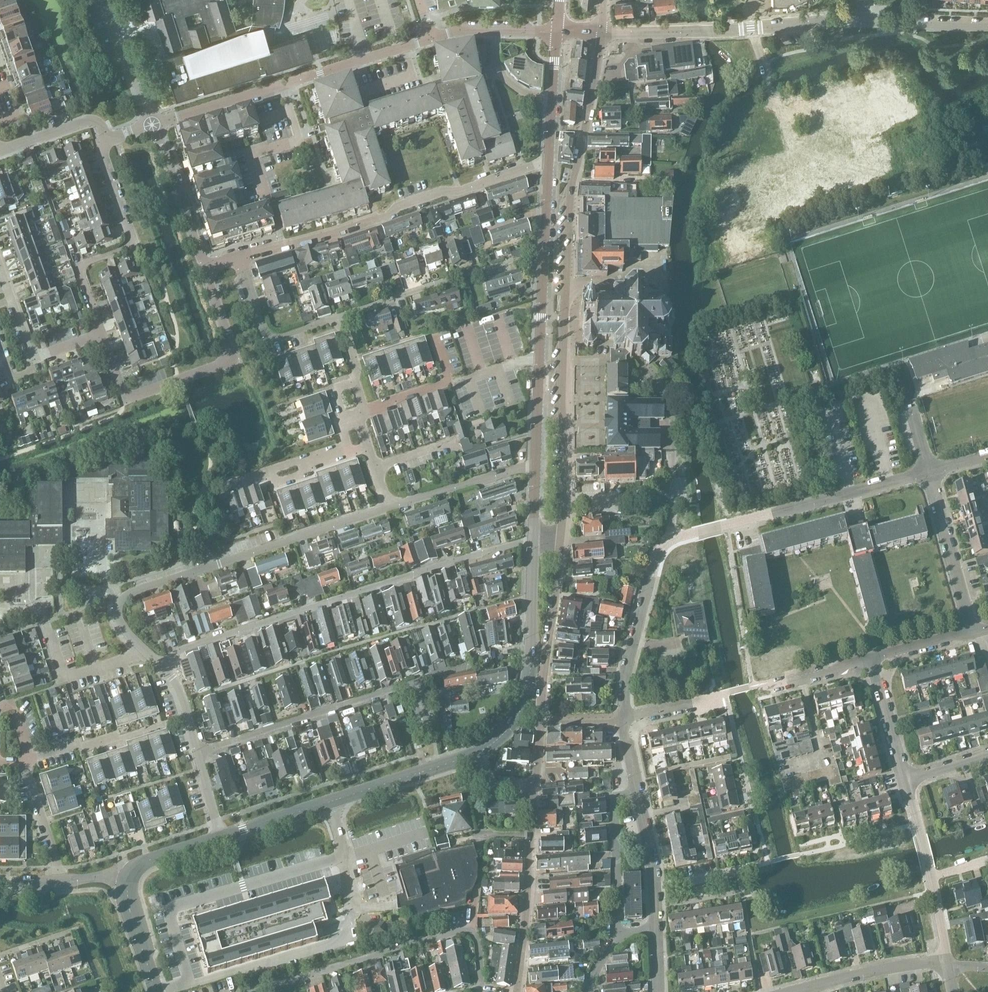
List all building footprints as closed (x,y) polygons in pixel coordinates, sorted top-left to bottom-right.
[(16,7),(15,7),(20,5),(18,0),(0,0),(0,12),(16,7)] [(147,19),(154,17),(165,50),(170,49),(171,53),(163,55),(176,98),(198,91),(198,90),(204,88),(204,89),(260,72),(260,70),(266,68),(266,70),(313,55),(306,33),(275,43),(276,29),(279,26),(281,21),(282,15),(284,5),(285,0),(253,0),(252,23),(235,29),(226,0),(142,0),(147,19)] [(651,1),(655,0),(656,9),(657,12),(669,11),(668,7),(677,6),(677,0),(651,0),(651,1)] [(634,14),(634,9),(649,8),(649,5),(648,5),(648,1),(637,1),(628,1),(616,2),(617,16),(626,15),(626,18),(633,18),(633,14),(634,14)] [(20,20),(16,7),(0,12),(0,26),(0,27),(20,20)] [(132,9),(126,11),(128,19),(130,26),(137,25),(136,22),(132,9)] [(25,33),(20,20),(0,27),(4,37),(0,39),(0,42),(25,33)] [(29,47),(25,33),(0,42),(0,45),(6,43),(10,54),(29,47)] [(629,85),(647,82),(665,80),(664,71),(694,68),(691,44),(651,49),(652,56),(636,59),(637,71),(627,72),(629,85)] [(478,77),(472,45),(456,48),(454,46),(452,49),(436,52),(440,75),(443,74),(445,87),(443,88),(358,115),(354,102),(357,101),(350,79),(335,84),(332,82),(330,85),(315,90),(326,126),(328,125),(330,131),(325,133),(343,188),(347,187),(348,189),(335,193),(334,192),(278,209),(284,231),(368,206),(365,196),(370,194),(370,195),(389,189),(372,134),(444,111),(462,166),(481,160),(481,159),(486,158),(487,163),(515,154),(509,135),(499,138),(482,83),(477,85),(475,78),(478,77)] [(586,63),(588,48),(576,46),(576,51),(572,51),(571,61),(586,63)] [(7,69),(34,60),(29,47),(10,54),(13,63),(6,65),(7,69)] [(511,59),(519,56),(516,49),(508,52),(511,59)] [(541,90),(543,68),(541,68),(540,68),(537,67),(535,66),(533,65),(532,64),(530,63),(530,62),(529,61),(528,60),(527,59),(526,58),(525,56),(525,55),(504,63),(510,74),(519,82),(529,88),(541,90)] [(19,80),(39,73),(37,68),(41,66),(39,59),(34,60),(7,69),(10,77),(17,75),(19,80)] [(888,62),(872,67),(874,72),(889,67),(888,62)] [(584,84),(586,65),(572,63),(569,83),(571,83),(570,91),(582,92),(583,84),(584,84)] [(669,75),(671,83),(705,77),(704,68),(669,75)] [(817,72),(744,95),(756,132),(773,126),(779,145),(776,147),(786,179),(935,131),(925,98),(820,132),(814,113),(828,109),(817,72)] [(23,93),(43,86),(39,73),(19,80),(21,86),(14,89),(15,91),(22,89),(23,93)] [(676,83),(671,83),(647,86),(649,99),(657,98),(658,100),(671,98),(671,97),(678,96),(676,83)] [(28,106),(48,99),(43,86),(23,93),(28,106)] [(564,117),(575,118),(576,106),(582,107),(584,95),(568,93),(566,105),(565,105),(564,117)] [(48,99),(28,106),(33,120),(53,113),(48,99)] [(636,111),(669,110),(669,101),(636,102),(636,111)] [(189,129),(188,126),(175,130),(178,141),(181,140),(185,154),(182,155),(185,163),(187,162),(192,176),(189,177),(191,184),(194,183),(198,197),(195,198),(198,206),(200,205),(205,219),(202,220),(204,227),(207,226),(211,240),(208,241),(212,252),(225,248),(224,245),(239,241),(238,239),(242,238),(243,242),(251,240),(251,239),(253,238),(254,239),(261,237),(261,236),(264,235),(264,236),(272,234),(271,233),(275,230),(268,207),(236,217),(233,206),(246,202),(243,192),(244,192),(241,184),(240,184),(236,171),(237,170),(235,162),(234,163),(231,152),(219,156),(218,152),(217,152),(215,146),(222,144),(222,141),(228,139),(229,142),(237,139),(236,137),(242,135),(243,137),(251,135),(250,132),(257,130),(251,110),(237,115),(236,114),(222,119),(189,129)] [(621,130),(620,111),(601,112),(601,126),(606,126),(606,131),(621,130)] [(575,118),(564,117),(563,124),(574,125),(575,118)] [(689,117),(686,123),(692,126),(695,120),(689,117)] [(671,131),(670,118),(646,119),(646,124),(650,124),(650,132),(671,131)] [(572,166),(574,151),(576,139),(574,138),(574,137),(562,135),(561,142),(562,142),(560,164),(572,166)] [(641,145),(641,167),(650,167),(650,137),(642,137),(588,135),(588,147),(629,148),(629,145),(641,145)] [(66,162),(86,155),(85,154),(83,154),(80,145),(63,151),(66,162)] [(67,163),(66,162),(63,151),(45,157),(49,166),(46,167),(47,170),(49,169),(54,167),(57,166),(67,163)] [(620,157),(620,151),(600,151),(600,163),(614,163),(614,157),(620,157)] [(57,166),(54,167),(55,171),(68,167),(70,172),(89,166),(89,164),(87,165),(84,157),(86,156),(86,155),(66,162),(67,163),(57,166)] [(31,156),(22,159),(25,168),(34,165),(31,156)] [(640,166),(640,158),(619,158),(620,166),(640,166)] [(64,186),(91,177),(88,169),(90,168),(89,166),(70,172),(73,179),(63,182),(64,186)] [(641,167),(595,166),(595,179),(613,180),(613,174),(620,174),(641,174),(641,167)] [(15,187),(13,183),(11,182),(9,177),(5,178),(3,178),(2,173),(0,174),(0,192),(15,187)] [(77,193),(97,187),(96,185),(94,185),(91,177),(64,186),(66,191),(75,187),(77,193)] [(504,184),(508,196),(528,189),(524,177),(504,184)] [(40,179),(30,182),(33,189),(42,186),(40,179)] [(489,202),(508,196),(504,184),(485,191),(489,202)] [(0,192),(0,211),(9,208),(16,206),(19,204),(18,202),(20,201),(24,197),(21,185),(15,187),(0,192)] [(581,199),(637,200),(637,185),(581,185),(579,199),(581,199)] [(72,207),(98,198),(95,190),(97,189),(97,187),(77,193),(80,199),(70,203),(72,207)] [(290,197),(288,191),(271,196),(273,202),(290,197)] [(451,203),(456,216),(478,208),(473,196),(451,203)] [(85,214),(104,208),(103,205),(101,206),(98,198),(72,207),(73,211),(83,208),(85,214)] [(527,199),(521,201),(523,207),(530,205),(527,199)] [(658,253),(658,246),(669,247),(673,200),(637,200),(581,199),(581,231),(578,231),(579,277),(607,276),(607,270),(623,270),(623,261),(636,261),(636,253),(658,253)] [(445,224),(457,219),(456,216),(451,203),(430,211),(435,226),(444,223),(445,224)] [(480,225),(494,220),(490,209),(491,208),(490,204),(487,205),(488,209),(476,213),(480,225)] [(79,228),(105,219),(102,210),(104,209),(104,208),(85,214),(87,220),(77,223),(79,228)] [(13,234),(30,228),(27,222),(35,219),(31,209),(27,210),(14,215),(16,220),(9,223),(13,234)] [(500,212),(502,218),(509,215),(507,209),(500,212)] [(418,214),(400,220),(382,226),(386,238),(422,226),(418,214)] [(92,235),(111,229),(110,226),(108,226),(105,219),(79,228),(80,232),(90,228),(92,234),(92,235)] [(48,222),(52,232),(58,230),(54,220),(48,222)] [(66,221),(60,223),(63,233),(69,231),(66,221)] [(516,240),(521,238),(520,237),(530,233),(526,221),(489,233),(493,246),(515,238),(516,240)] [(16,245),(39,237),(37,232),(32,234),(30,228),(13,234),(16,245)] [(441,228),(433,231),(436,239),(444,236),(441,228)] [(92,235),(96,246),(113,240),(109,231),(112,230),(111,229),(92,235)] [(381,247),(378,240),(375,229),(342,240),(346,250),(344,251),(347,260),(350,267),(359,264),(358,260),(355,261),(352,262),(351,259),(357,256),(356,252),(370,247),(371,250),(381,247)] [(485,244),(480,229),(470,232),(475,247),(485,244)] [(96,246),(92,235),(92,234),(67,243),(68,247),(76,244),(78,252),(96,246)] [(20,255),(37,249),(35,243),(41,241),(39,237),(16,245),(20,255)] [(385,248),(392,245),(389,239),(382,241),(385,248)] [(331,262),(338,260),(336,252),(341,251),(339,241),(326,244),(329,254),(331,262)] [(472,254),(468,242),(461,244),(460,243),(447,247),(453,267),(455,266),(457,267),(460,266),(460,265),(467,263),(465,257),(472,254)] [(326,244),(301,251),(294,253),(300,275),(307,273),(306,267),(318,264),(316,257),(329,254),(326,244)] [(24,266),(47,258),(45,253),(39,255),(37,249),(20,255),(24,266)] [(443,262),(439,250),(418,257),(420,262),(425,260),(427,267),(443,262)] [(275,281),(274,278),(273,275),(295,268),(290,253),(256,264),(260,279),(262,279),(272,310),(286,306),(292,304),(290,295),(283,297),(277,280),(275,281)] [(28,277),(45,271),(42,265),(48,263),(47,258),(24,266),(28,277)] [(421,276),(415,258),(396,264),(400,277),(413,273),(414,278),(421,276)] [(116,269),(120,281),(140,274),(139,272),(137,272),(134,263),(116,269)] [(397,274),(394,264),(387,266),(390,276),(397,274)] [(101,288),(120,281),(116,269),(99,275),(103,285),(100,285),(101,288)] [(347,280),(351,292),(383,282),(379,269),(347,280)] [(47,277),(45,271),(28,277),(31,288),(54,280),(53,275),(47,277)] [(351,295),(351,292),(347,280),(345,276),(346,276),(344,271),(334,274),(336,283),(341,298),(351,295)] [(519,271),(484,281),(487,293),(498,290),(500,296),(510,293),(508,287),(522,283),(519,271)] [(330,301),(341,298),(336,283),(334,274),(326,277),(322,278),(324,283),(330,281),(332,284),(325,286),(330,301)] [(302,294),(309,292),(312,302),(326,298),(320,278),(310,281),(306,283),(300,285),(302,294)] [(35,298),(46,294),(52,292),(50,286),(56,284),(54,280),(31,288),(35,298)] [(579,312),(579,313),(579,314),(580,314),(580,325),(579,325),(579,327),(580,327),(580,328),(582,328),(584,330),(584,339),(582,339),(582,340),(584,340),(583,342),(584,342),(584,345),(583,345),(583,346),(584,345),(587,348),(587,349),(588,350),(588,348),(592,348),(592,350),(593,349),(592,348),(595,345),(596,346),(597,345),(596,344),(595,342),(596,342),(596,341),(604,341),(604,342),(606,342),(606,341),(614,341),(614,349),(613,349),(613,350),(610,350),(610,368),(607,368),(607,397),(627,397),(627,368),(626,368),(626,358),(630,355),(631,356),(630,357),(631,359),(633,357),(640,357),(641,358),(649,365),(655,359),(653,357),(655,356),(657,355),(659,354),(659,357),(671,357),(672,341),(670,340),(670,331),(671,330),(670,329),(673,324),(675,324),(675,323),(673,322),(673,316),(675,316),(675,314),(673,315),(670,309),(671,309),(670,308),(668,309),(666,307),(666,306),(665,306),(665,302),(667,302),(666,301),(665,301),(662,299),(663,297),(662,297),(661,299),(657,299),(658,297),(660,298),(660,296),(659,296),(659,293),(661,292),(660,291),(659,292),(656,289),(656,288),(655,288),(655,289),(654,289),(654,287),(649,286),(649,288),(647,289),(641,283),(642,282),(640,281),(639,282),(632,282),(631,280),(630,281),(631,283),(625,288),(623,288),(624,286),(618,286),(618,287),(616,287),(616,286),(614,286),(614,288),(613,287),(613,289),(615,289),(614,298),(606,298),(606,296),(605,296),(605,298),(596,298),(596,296),(595,296),(595,295),(596,294),(596,293),(594,293),(593,291),(593,290),(592,289),(592,290),(588,290),(588,289),(587,290),(587,291),(585,293),(584,293),(583,294),(584,294),(584,298),(583,298),(583,299),(584,299),(584,309),(582,311),(581,310),(581,312),(579,312)] [(107,297),(133,288),(132,284),(122,287),(120,281),(101,288),(102,290),(104,289),(107,297)] [(46,294),(51,308),(60,304),(61,306),(63,308),(69,306),(72,314),(78,312),(71,290),(65,288),(52,292),(46,294)] [(108,308),(127,301),(125,295),(135,292),(133,288),(107,297),(110,305),(107,306),(108,308)] [(417,315),(460,302),(456,290),(413,303),(417,315)] [(44,310),(51,308),(46,294),(35,298),(24,302),(33,328),(39,326),(34,311),(44,308),(44,310)] [(326,298),(312,302),(315,313),(316,312),(318,319),(331,315),(326,298)] [(111,309),(114,317),(143,307),(142,303),(129,307),(127,301),(108,308),(109,310),(111,309)] [(143,307),(114,317),(117,325),(114,326),(115,328),(134,322),(140,320),(138,314),(145,312),(143,307)] [(483,307),(476,309),(478,315),(485,313),(483,307)] [(407,310),(399,313),(401,319),(409,316),(407,310)] [(386,332),(385,327),(392,325),(387,311),(367,317),(368,320),(367,320),(366,322),(365,324),(366,327),(368,329),(370,329),(371,329),(372,332),(377,330),(379,334),(386,332)] [(306,314),(301,316),(304,324),(312,321),(311,316),(307,317),(306,314)] [(398,334),(404,332),(400,320),(393,322),(397,334),(398,334)] [(121,337),(147,328),(146,325),(136,328),(134,322),(115,328),(116,331),(118,330),(121,337)] [(122,348),(141,342),(139,336),(149,333),(147,328),(121,337),(124,346),(122,347),(122,348)] [(324,338),(332,364),(342,361),(342,363),(344,363),(335,337),(333,337),(332,335),(324,338)] [(414,341),(422,367),(432,364),(432,366),(434,366),(424,337),(414,341)] [(323,367),(332,364),(324,338),(315,341),(316,343),(314,344),(315,346),(323,370),(324,370),(323,367)] [(413,370),(422,367),(414,341),(403,344),(413,373),(414,373),(413,370)] [(125,350),(128,358),(131,368),(158,359),(153,345),(143,348),(141,342),(122,348),(123,351),(125,350)] [(168,342),(162,344),(165,352),(170,350),(168,342)] [(412,373),(413,373),(403,344),(393,348),(402,374),(411,371),(412,373)] [(325,374),(323,370),(315,346),(305,349),(313,375),(323,372),(323,375),(325,374)] [(393,377),(402,374),(393,348),(383,351),(392,380),(394,379),(393,377)] [(304,379),(313,375),(305,349),(295,353),(304,381),(305,381),(304,379)] [(391,380),(392,380),(383,351),(373,354),(382,381),(391,378),(391,380)] [(303,381),(304,381),(295,353),(284,356),(293,382),(302,379),(303,381)] [(372,384),(382,381),(373,354),(362,358),(372,387),(373,386),(372,384)] [(284,385),(293,382),(284,356),(274,359),(283,388),(285,388),(284,385)] [(87,379),(98,375),(92,358),(82,361),(81,359),(80,359),(87,379)] [(85,379),(87,379),(80,359),(77,361),(78,363),(70,365),(79,392),(83,391),(80,381),(85,379)] [(667,374),(674,369),(676,367),(670,360),(667,362),(665,359),(659,365),(667,374)] [(79,392),(70,365),(62,369),(61,366),(59,367),(67,392),(73,390),(75,394),(79,392)] [(58,399),(62,398),(61,394),(67,392),(59,367),(56,368),(57,370),(49,373),(53,385),(58,399)] [(98,375),(87,379),(85,379),(94,404),(108,399),(105,391),(104,392),(98,375)] [(63,411),(58,399),(53,385),(45,388),(44,386),(42,386),(49,406),(55,404),(58,413),(63,411)] [(43,408),(49,406),(42,386),(40,387),(41,389),(33,392),(42,419),(46,417),(43,408)] [(826,388),(818,389),(819,397),(828,395),(826,388)] [(38,420),(42,419),(33,392),(25,395),(24,393),(22,393),(28,413),(34,411),(38,420)] [(22,415),(28,413),(22,393),(20,394),(20,396),(12,399),(21,426),(26,424),(22,415)] [(302,412),(329,403),(326,395),(324,395),(323,393),(297,402),(297,403),(299,403),(302,412)] [(443,393),(432,397),(437,414),(440,424),(445,422),(444,421),(452,411),(451,408),(448,409),(443,393)] [(431,416),(437,414),(432,397),(421,400),(429,424),(430,427),(435,425),(431,416)] [(421,400),(411,403),(417,421),(420,430),(424,429),(423,426),(429,424),(421,400)] [(607,420),(605,420),(605,426),(605,432),(607,432),(607,450),(633,450),(653,450),(659,450),(659,432),(650,432),(650,420),(663,420),(663,416),(666,416),(666,406),(663,406),(663,402),(607,402),(607,420)] [(304,423),(328,415),(330,415),(329,413),(332,412),(329,403),(302,412),(305,421),(303,422),(303,423),(304,423)] [(411,422),(417,421),(411,403),(400,407),(402,412),(402,411),(408,429),(409,434),(414,432),(411,422)] [(95,408),(86,411),(88,419),(98,415),(95,408)] [(402,430),(408,429),(402,411),(402,412),(392,415),(397,432),(401,442),(405,440),(402,430)] [(305,434),(331,425),(328,415),(304,423),(303,423),(299,424),(299,425),(302,425),(305,434)] [(392,434),(397,432),(392,415),(382,418),(387,435),(390,445),(395,443),(392,434)] [(380,448),(385,447),(381,437),(387,435),(382,418),(371,422),(380,448)] [(498,427),(496,421),(485,425),(487,431),(481,433),(485,445),(506,438),(503,426),(498,427)] [(466,433),(463,423),(455,425),(460,442),(468,439),(471,438),(469,432),(466,433)] [(331,425),(305,434),(308,443),(305,444),(306,445),(332,437),(331,435),(334,434),(331,425)] [(32,435),(26,437),(28,444),(34,442),(32,435)] [(24,437),(18,440),(20,447),(27,445),(24,437)] [(468,439),(460,442),(461,444),(462,447),(470,445),(468,439)] [(502,463),(511,460),(506,445),(487,451),(491,465),(495,463),(502,461),(502,463)] [(603,458),(603,460),(603,478),(605,478),(605,482),(636,481),(635,463),(654,462),(653,450),(634,450),(634,452),(616,453),(616,452),(610,452),(610,458),(603,458)] [(466,471),(488,465),(484,452),(462,459),(466,471)] [(115,553),(122,553),(151,553),(151,544),(169,544),(168,485),(163,485),(163,478),(157,478),(157,460),(128,461),(128,463),(109,463),(109,468),(103,468),(103,479),(109,479),(109,482),(113,482),(114,500),(111,500),(112,521),(106,521),(106,541),(115,541),(115,553)] [(577,478),(603,478),(603,460),(592,460),(592,462),(576,462),(577,478)] [(346,464),(355,490),(364,487),(365,489),(367,489),(358,462),(356,463),(355,461),(346,464)] [(346,493),(355,490),(346,464),(336,467),(346,496),(347,495),(346,493)] [(345,496),(346,496),(336,467),(326,470),(335,497),(344,494),(345,496)] [(326,500),(335,497),(326,470),(318,473),(318,475),(316,476),(317,479),(326,502),(326,500)] [(410,485),(415,483),(412,472),(406,473),(410,485)] [(327,507),(326,502),(317,479),(307,482),(316,508),(325,505),(326,507),(327,507)] [(488,503),(516,493),(512,481),(479,492),(482,500),(476,502),(479,510),(489,506),(488,503)] [(307,511),(316,508),(307,482),(297,485),(306,514),(307,513),(307,511)] [(984,485),(973,488),(971,482),(956,486),(959,498),(974,494),(975,494),(980,493),(980,492),(985,491),(984,485)] [(305,514),(306,514),(297,485),(287,488),(295,515),(304,512),(305,514)] [(33,547),(55,546),(55,548),(62,548),(61,486),(36,486),(36,494),(28,494),(29,524),(0,525),(0,572),(16,572),(17,600),(27,600),(25,549),(33,548),(33,547)] [(269,494),(262,496),(259,487),(248,491),(253,508),(256,518),(261,516),(258,506),(264,504),(266,510),(273,507),(269,494)] [(286,518),(295,515),(287,488),(276,492),(285,521),(287,520),(286,518)] [(247,510),(253,508),(248,491),(238,494),(243,511),(246,521),(251,520),(247,510)] [(980,493),(975,494),(974,494),(959,498),(962,509),(978,505),(976,500),(982,498),(983,499),(987,497),(985,491),(980,492),(980,493)] [(237,513),(243,511),(238,494),(227,498),(236,524),(240,523),(237,513)] [(409,528),(450,515),(446,502),(405,515),(409,528)] [(979,511),(978,505),(962,509),(966,521),(981,517),(987,515),(987,509),(979,511)] [(495,517),(508,513),(506,508),(493,512),(495,517)] [(471,511),(461,514),(463,520),(472,518),(480,515),(479,512),(472,515),(471,511)] [(745,551),(739,553),(740,557),(742,564),(745,563),(745,564),(747,577),(750,591),(753,605),(754,614),(754,615),(746,616),(747,622),(756,620),(756,619),(764,617),(774,615),(771,602),(769,588),(766,574),(764,560),(766,559),(779,556),(793,552),(807,549),(820,545),(834,541),(847,538),(853,560),(851,561),(855,574),(858,588),(862,602),(865,615),(869,629),(887,624),(887,626),(896,623),(894,617),(886,620),(884,610),(880,597),(876,583),(873,569),(869,556),(872,556),(873,555),(872,552),(886,549),(900,545),(913,542),(927,538),(924,529),(922,520),(923,520),(923,519),(923,517),(921,511),(915,513),(918,521),(908,523),(895,527),(881,530),(868,534),(866,528),(864,529),(863,525),(862,525),(849,528),(850,532),(848,533),(846,533),(846,531),(847,531),(847,528),(846,527),(845,527),(843,520),(829,523),(815,527),(802,530),(788,534),(774,538),(761,541),(762,546),(756,548),(751,549),(745,551)] [(490,521),(494,533),(517,525),(513,513),(490,521)] [(981,517),(966,521),(969,533),(984,529),(982,523),(987,522),(987,515),(981,517)] [(494,533),(490,521),(475,526),(472,518),(463,520),(461,521),(464,531),(468,530),(472,541),(494,533)] [(584,537),(601,536),(600,523),(609,522),(609,518),(582,520),(584,537)] [(387,522),(387,521),(360,530),(360,531),(357,532),(357,531),(336,538),(339,547),(356,540),(357,543),(363,541),(363,542),(391,533),(387,522)] [(431,539),(435,551),(466,541),(462,529),(455,531),(453,525),(438,529),(440,536),(437,537),(435,532),(428,534),(430,540),(431,540),(430,539),(431,539)] [(986,534),(984,529),(969,533),(972,544),(987,540),(987,534),(986,534)] [(630,530),(604,532),(605,541),(624,539),(624,538),(631,537),(630,530)] [(437,559),(435,551),(431,539),(430,539),(431,540),(430,540),(400,549),(407,569),(437,559)] [(624,539),(605,541),(605,546),(571,549),(573,564),(617,560),(616,546),(625,545),(624,539)] [(972,544),(975,556),(987,553),(987,540),(972,544)] [(309,569),(321,565),(317,555),(332,550),(329,541),(310,547),(312,552),(304,555),(309,569)] [(374,569),(401,560),(398,550),(371,558),(374,569)] [(253,589),(262,586),(259,577),(288,567),(284,555),(255,565),(256,569),(246,572),(253,589)] [(351,565),(348,555),(342,557),(343,562),(348,577),(370,570),(366,560),(351,565)] [(472,579),(513,568),(510,556),(469,567),(472,579)] [(976,559),(978,567),(987,565),(987,556),(976,559)] [(593,574),(604,573),(604,578),(607,580),(616,579),(617,577),(617,572),(615,570),(612,570),(611,561),(573,565),(574,577),(593,575),(593,574)] [(451,582),(447,570),(441,572),(450,604),(471,598),(465,578),(451,582)] [(309,600),(324,595),(322,587),(337,582),(334,571),(303,581),(301,576),(291,579),(294,587),(304,584),(309,600)] [(235,577),(233,572),(215,578),(217,583),(208,586),(212,600),(222,596),(220,593),(227,591),(225,587),(236,583),(239,591),(248,588),(243,574),(235,577)] [(450,612),(440,577),(428,580),(428,578),(415,581),(422,605),(434,602),(435,606),(438,615),(450,612)] [(479,587),(477,581),(469,583),(473,597),(487,593),(488,598),(503,594),(500,581),(479,587)] [(593,594),(593,589),(597,589),(597,582),(577,582),(577,594),(593,594)] [(410,588),(409,584),(403,586),(413,622),(423,619),(416,595),(412,596),(410,588)] [(273,591),(271,586),(264,588),(266,593),(270,608),(289,602),(284,587),(273,591)] [(630,608),(634,590),(622,587),(619,605),(630,608)] [(191,601),(186,588),(171,593),(173,602),(179,600),(184,616),(197,612),(196,611),(212,606),(208,593),(200,595),(201,598),(191,601)] [(409,625),(400,589),(382,594),(386,610),(392,608),(397,628),(409,625)] [(168,616),(165,608),(172,605),(168,593),(143,601),(147,614),(154,611),(157,620),(168,616)] [(238,624),(262,616),(256,597),(232,605),(238,624)] [(379,597),(371,599),(362,602),(370,631),(387,626),(379,597)] [(363,613),(362,610),(359,599),(352,601),(355,613),(357,612),(357,615),(363,613)] [(591,613),(592,605),(582,603),(563,599),(561,610),(562,610),(559,627),(578,630),(581,611),(591,613)] [(621,619),(624,607),(602,602),(599,614),(621,619)] [(484,625),(516,616),(513,603),(480,612),(484,625)] [(709,642),(702,605),(673,610),(677,636),(688,634),(690,646),(709,642)] [(198,636),(214,632),(212,625),(232,618),(229,607),(193,618),(198,636)] [(357,635),(349,607),(331,612),(335,628),(341,627),(345,639),(357,635)] [(336,644),(328,612),(327,610),(312,614),(317,635),(322,634),(325,647),(336,644)] [(468,653),(480,650),(470,615),(459,618),(468,653)] [(305,627),(302,617),(295,619),(298,629),(302,628),(309,654),(319,651),(311,625),(305,627)] [(360,639),(370,637),(365,620),(355,623),(360,639)] [(188,626),(186,622),(181,623),(186,640),(195,638),(191,625),(188,626)] [(289,654),(302,650),(294,623),(283,626),(287,638),(285,639),(289,654)] [(590,631),(600,631),(601,623),(594,623),(591,623),(590,631)] [(158,626),(160,630),(164,642),(170,640),(166,628),(164,624),(158,626)] [(499,625),(503,647),(513,646),(510,624),(499,625)] [(489,649),(503,647),(499,625),(486,627),(489,649)] [(446,658),(458,654),(449,626),(437,630),(446,658)] [(178,636),(184,634),(182,628),(176,630),(178,636)] [(289,662),(279,628),(258,634),(263,650),(270,648),(276,665),(289,662)] [(432,664),(444,661),(434,628),(422,632),(432,664)] [(590,637),(590,633),(590,631),(580,629),(579,632),(578,632),(578,634),(558,630),(556,642),(579,645),(580,635),(590,637)] [(590,637),(590,639),(596,639),(596,646),(613,646),(614,634),(596,633),(590,633),(590,637)] [(485,638),(484,634),(478,635),(479,639),(483,654),(489,653),(485,638)] [(16,649),(26,645),(24,641),(15,644),(13,637),(0,641),(0,653),(16,649)] [(254,673),(266,669),(257,639),(245,643),(254,673)] [(407,641),(404,642),(403,641),(391,644),(400,673),(412,669),(406,650),(410,649),(410,647),(409,642),(407,641)] [(218,662),(218,661),(213,644),(207,646),(219,685),(229,682),(227,674),(229,673),(225,660),(218,662)] [(464,644),(458,646),(460,653),(466,651),(464,644)] [(577,661),(578,649),(573,648),(560,646),(558,660),(573,661),(577,661)] [(236,680),(248,676),(239,648),(227,652),(236,680)] [(380,683),(391,680),(381,648),(370,651),(380,683)] [(24,657),(32,655),(31,650),(18,654),(16,649),(0,653),(0,657),(2,665),(7,663),(24,657)] [(392,677),(400,675),(392,651),(385,653),(392,677)] [(607,668),(607,652),(592,652),(592,657),(588,657),(588,670),(580,670),(579,676),(589,676),(589,670),(595,670),(595,667),(607,668)] [(211,690),(199,654),(187,658),(188,660),(180,663),(186,681),(194,678),(199,694),(211,690)] [(370,682),(361,654),(349,658),(350,659),(345,661),(351,682),(356,680),(358,686),(370,682)] [(975,673),(981,694),(987,692),(987,677),(983,656),(972,659),(975,673)] [(10,673),(27,668),(37,665),(36,660),(26,663),(24,657),(7,663),(10,673)] [(418,659),(421,668),(421,669),(428,667),(425,657),(418,659)] [(975,673),(972,659),(971,657),(959,660),(964,676),(975,673)] [(415,670),(421,668),(418,659),(412,661),(415,670)] [(952,679),(964,676),(959,660),(948,663),(952,679)] [(332,690),(347,686),(339,661),(329,664),(329,666),(325,667),(332,690)] [(940,682),(952,679),(948,663),(936,666),(940,682)] [(570,670),(570,664),(553,664),(553,676),(556,676),(556,677),(578,677),(578,670),(570,670)] [(318,696),(321,706),(333,702),(322,666),(310,670),(318,696)] [(929,685),(940,682),(936,666),(924,669),(929,685)] [(14,683),(31,678),(40,675),(39,670),(29,674),(27,668),(10,673),(14,683)] [(508,682),(506,669),(476,675),(475,673),(444,679),(446,688),(468,684),(477,682),(478,687),(508,682)] [(917,688),(929,685),(924,669),(913,672),(917,688)] [(321,706),(318,696),(315,697),(307,671),(299,674),(311,710),(321,706)] [(905,691),(917,688),(913,672),(901,676),(905,691)] [(576,703),(586,702),(586,707),(593,707),(595,705),(595,697),(593,695),(588,695),(588,688),(586,688),(586,683),(593,683),(606,682),(606,675),(593,675),(593,677),(584,677),(584,682),(566,682),(566,696),(576,696),(576,703)] [(31,678),(14,683),(17,694),(44,685),(42,681),(33,684),(31,678)] [(285,710),(298,706),(289,678),(276,682),(285,710)] [(435,691),(445,689),(443,679),(433,682),(435,691)] [(123,697),(120,688),(121,686),(119,680),(115,682),(117,689),(120,698),(128,725),(138,721),(129,693),(128,693),(129,695),(123,697)] [(140,692),(149,718),(159,714),(150,686),(149,686),(149,689),(140,692)] [(259,711),(269,707),(263,687),(252,690),(259,711)] [(838,692),(842,708),(854,705),(855,709),(862,707),(859,696),(852,698),(850,689),(838,692)] [(138,721),(149,718),(140,692),(131,695),(130,692),(129,693),(138,721)] [(237,724),(249,721),(240,692),(228,696),(237,724)] [(836,709),(842,708),(838,692),(826,695),(832,721),(838,719),(836,709)] [(826,723),(832,721),(826,695),(813,698),(818,714),(824,713),(826,723)] [(96,710),(101,727),(112,724),(103,697),(98,699),(101,708),(96,710)] [(227,733),(216,697),(204,701),(208,714),(202,716),(204,723),(210,721),(214,737),(227,733)] [(118,728),(128,725),(120,698),(111,701),(110,699),(108,699),(118,728)] [(101,727),(96,710),(93,700),(88,702),(91,712),(85,713),(91,731),(101,727)] [(75,717),(74,712),(70,702),(66,704),(69,714),(63,715),(68,733),(78,729),(79,729),(75,717)] [(451,714),(469,712),(468,702),(450,704),(451,714)] [(788,705),(792,721),(794,727),(799,726),(798,719),(804,718),(800,702),(788,705)] [(82,704),(78,705),(81,715),(75,717),(79,729),(78,729),(80,734),(91,731),(85,713),(82,704)] [(389,720),(396,717),(392,705),(385,708),(389,720)] [(780,724),(792,721),(788,705),(776,708),(780,724)] [(68,733),(63,715),(60,706),(55,707),(59,717),(53,719),(58,736),(68,733)] [(781,730),(780,724),(776,708),(763,712),(768,729),(775,727),(776,732),(781,730)] [(50,709),(45,711),(48,720),(42,722),(47,740),(58,736),(53,719),(50,709)] [(254,726),(260,724),(256,710),(249,712),(254,726)] [(232,712),(224,714),(228,727),(236,725),(232,712)] [(263,726),(272,723),(270,714),(260,717),(263,726)] [(986,715),(975,718),(979,734),(987,732),(987,721),(986,715)] [(355,718),(359,729),(364,727),(361,716),(355,718)] [(353,731),(359,729),(355,718),(349,720),(353,731)] [(968,737),(979,734),(975,718),(963,721),(968,737)] [(710,724),(713,739),(714,745),(733,741),(730,728),(729,726),(724,727),(722,721),(710,724)] [(956,740),(968,737),(963,721),(952,724),(956,740)] [(399,752),(400,750),(399,749),(402,748),(394,724),(381,728),(389,752),(393,751),(394,752),(395,753),(399,752)] [(707,741),(713,739),(710,724),(697,726),(701,742),(702,748),(707,747),(707,741)] [(944,744),(956,740),(952,724),(951,725),(946,726),(940,728),(944,744)] [(236,725),(228,727),(230,735),(238,733),(236,725)] [(323,728),(327,741),(333,739),(329,726),(323,728)] [(688,744),(701,742),(697,726),(685,729),(688,744)] [(854,743),(872,738),(868,726),(850,730),(852,737),(848,738),(850,744),(854,743)] [(321,743),(327,741),(323,728),(317,730),(321,743)] [(933,747),(944,744),(940,728),(928,731),(933,747)] [(681,746),(688,744),(685,729),(673,732),(677,753),(682,752),(681,746)] [(835,735),(836,734),(834,729),(822,732),(824,738),(829,736),(835,735)] [(157,733),(166,759),(175,756),(176,759),(177,758),(168,730),(157,733)] [(360,734),(367,753),(378,749),(372,730),(360,734)] [(579,732),(579,730),(547,731),(546,747),(582,746),(582,745),(602,744),(601,730),(587,730),(587,732),(579,732)] [(533,744),(533,734),(530,733),(530,731),(521,731),(521,733),(522,733),(522,738),(515,738),(514,751),(527,751),(527,743),(533,744)] [(921,750),(933,747),(928,731),(916,734),(921,750)] [(665,755),(677,753),(673,732),(660,734),(664,750),(665,755)] [(157,762),(166,759),(157,733),(147,736),(156,765),(157,765),(157,762)] [(802,734),(802,733),(796,734),(797,736),(796,736),(797,742),(810,739),(808,733),(802,734)] [(355,757),(367,753),(360,734),(349,738),(355,757)] [(651,752),(664,750),(660,734),(648,737),(651,752)] [(155,765),(156,765),(147,736),(137,740),(145,766),(154,763),(155,765)] [(290,752),(297,749),(293,738),(286,740),(290,752)] [(857,755),(875,750),(872,738),(854,743),(855,749),(852,750),(853,756),(857,755)] [(136,769),(145,766),(137,740),(126,743),(128,748),(128,747),(136,772),(136,771),(137,771),(136,769)] [(261,741),(255,743),(256,748),(256,749),(256,750),(264,747),(264,746),(263,747),(263,746),(261,741)] [(328,744),(334,763),(346,760),(340,741),(328,744)] [(804,743),(807,755),(814,753),(810,741),(804,743)] [(772,745),(774,751),(777,763),(789,760),(786,748),(785,742),(772,745)] [(801,756),(807,755),(804,743),(798,744),(801,756)] [(322,767),(334,763),(328,744),(316,748),(322,767)] [(796,758),(801,756),(798,744),(792,746),(796,758)] [(274,757),(270,745),(265,747),(269,760),(273,759),(280,781),(293,777),(285,753),(274,757)] [(582,749),(582,762),(582,763),(610,762),(610,746),(584,746),(584,749),(582,749)] [(796,758),(792,746),(786,748),(789,760),(796,758)] [(137,776),(136,771),(136,772),(128,747),(128,748),(118,751),(126,777),(135,774),(136,776),(137,776)] [(582,762),(582,749),(546,750),(546,763),(582,762)] [(857,755),(853,756),(855,762),(858,761),(860,766),(878,762),(875,750),(857,755)] [(117,780),(126,777),(118,751),(107,754),(117,783),(118,782),(117,780)] [(248,752),(262,793),(273,789),(267,770),(271,769),(268,760),(258,763),(254,751),(248,752)] [(250,797),(262,793),(248,752),(243,754),(250,776),(244,778),(250,797)] [(303,780),(315,776),(308,752),(295,756),(303,780)] [(507,763),(529,764),(529,754),(507,752),(507,763)] [(115,783),(117,783),(107,754),(97,757),(106,784),(115,781),(115,783)] [(96,787),(106,784),(97,757),(86,761),(96,789),(97,789),(96,787)] [(226,799),(239,795),(231,771),(235,770),(232,758),(224,760),(228,772),(218,775),(226,799)] [(878,762),(860,766),(863,779),(881,774),(878,762)] [(708,776),(713,775),(715,784),(733,780),(730,767),(719,769),(718,765),(707,768),(708,776)] [(839,773),(837,767),(837,766),(829,768),(832,780),(828,781),(830,788),(842,785),(840,779),(839,773)] [(43,787),(69,778),(66,769),(68,768),(68,767),(39,776),(43,787)] [(829,768),(823,769),(826,781),(828,781),(832,780),(829,768)] [(569,780),(588,779),(587,769),(569,770),(569,780)] [(823,769),(818,771),(821,783),(826,781),(823,769)] [(815,784),(821,783),(818,771),(812,773),(815,784)] [(809,786),(815,784),(812,773),(806,774),(809,786)] [(805,787),(809,786),(806,774),(794,777),(799,798),(805,796),(805,787)] [(659,791),(674,788),(672,775),(657,778),(659,791)] [(7,803),(7,806),(8,806),(8,776),(0,776),(0,803),(7,803)] [(793,799),(799,798),(794,777),(782,781),(785,792),(791,791),(793,799)] [(46,797),(75,788),(74,787),(72,787),(69,778),(43,787),(46,797)] [(718,797),(736,793),(733,780),(715,784),(709,786),(710,790),(716,789),(718,797)] [(863,782),(857,783),(858,788),(870,785),(869,780),(863,782)] [(573,795),(583,794),(582,782),(572,783),(558,785),(560,797),(573,795)] [(948,810),(972,802),(966,783),(942,791),(948,810)] [(167,791),(175,817),(186,814),(177,785),(175,786),(176,788),(167,791)] [(543,799),(548,798),(560,797),(558,785),(542,787),(543,799)] [(980,787),(975,789),(979,802),(981,805),(985,804),(980,787)] [(49,807),(76,799),(73,790),(75,789),(75,788),(46,797),(49,807)] [(674,788),(659,791),(662,804),(677,800),(674,788)] [(165,820),(175,817),(167,791),(158,794),(157,791),(156,792),(165,820)] [(167,825),(165,820),(156,792),(155,792),(157,796),(156,797),(157,799),(148,802),(156,828),(167,825)] [(736,793),(718,797),(720,811),(739,807),(736,793)] [(573,795),(560,797),(548,798),(549,811),(558,810),(558,808),(574,807),(573,798),(573,795)] [(590,802),(589,795),(575,796),(576,808),(582,808),(583,817),(606,814),(605,809),(607,809),(606,802),(604,802),(604,800),(590,802)] [(850,807),(855,824),(867,821),(862,804),(861,800),(860,795),(854,796),(856,805),(851,807),(850,807)] [(462,803),(461,796),(439,800),(447,835),(447,836),(472,831),(466,803),(462,803)] [(879,818),(892,814),(887,797),(874,800),(879,818)] [(495,804),(494,798),(487,799),(488,810),(499,809),(499,815),(525,813),(525,803),(495,804)] [(76,799),(49,807),(53,818),(81,809),(81,807),(79,808),(76,799)] [(867,821),(879,818),(874,800),(867,803),(866,799),(861,800),(862,804),(867,821)] [(690,809),(701,807),(700,801),(688,803),(690,809)] [(146,832),(156,828),(148,802),(139,805),(138,803),(136,803),(146,832)] [(855,824),(850,807),(851,807),(850,802),(844,804),(837,806),(843,828),(855,824)] [(979,802),(971,804),(974,816),(984,813),(981,805),(979,802)] [(125,816),(119,818),(124,835),(126,835),(126,836),(133,834),(133,833),(135,832),(135,830),(141,828),(138,818),(136,819),(132,804),(122,807),(125,816)] [(822,828),(817,810),(816,806),(803,810),(804,814),(804,813),(809,832),(822,828)] [(822,828),(834,825),(829,806),(817,810),(822,828)] [(114,839),(109,822),(106,812),(104,807),(99,809),(101,813),(104,823),(98,825),(104,842),(114,839)] [(430,816),(440,814),(438,808),(428,810),(430,816)] [(124,835),(119,818),(116,809),(111,810),(114,820),(109,822),(114,839),(124,835)] [(563,826),(562,810),(555,811),(555,813),(545,812),(538,813),(538,827),(556,827),(556,826),(563,826)] [(804,813),(804,814),(791,817),(796,835),(809,832),(804,813)] [(104,842),(98,825),(95,815),(91,817),(94,826),(88,828),(93,845),(94,845),(104,842)] [(668,832),(683,828),(680,816),(665,819),(668,832)] [(26,828),(26,817),(0,817),(0,828),(26,828)] [(93,845),(88,828),(86,823),(82,825),(85,834),(79,836),(84,853),(95,850),(94,845),(93,845)] [(586,845),(606,843),(605,828),(592,830),(592,824),(580,825),(580,832),(585,831),(586,845)] [(84,853),(79,836),(76,827),(71,828),(74,838),(68,840),(73,857),(84,853)] [(670,843),(691,839),(689,827),(683,828),(668,832),(670,843)] [(736,838),(740,854),(752,851),(751,846),(757,844),(753,827),(742,830),(744,837),(736,838)] [(26,839),(26,828),(0,828),(0,839),(26,839)] [(557,833),(557,839),(541,839),(541,843),(539,845),(539,848),(541,849),(541,853),(563,852),(563,840),(569,839),(569,833),(557,833)] [(740,854),(736,838),(735,833),(723,835),(725,841),(728,856),(740,854)] [(447,836),(447,835),(434,838),(438,852),(450,850),(447,836)] [(728,856),(725,841),(723,835),(718,836),(719,842),(713,844),(716,859),(728,856)] [(26,850),(26,839),(0,839),(0,850),(26,850)] [(688,852),(694,851),(691,839),(670,843),(673,855),(688,852)] [(494,841),(493,860),(522,861),(522,842),(512,842),(511,851),(500,850),(500,841),(494,841)] [(439,911),(455,908),(466,903),(467,895),(471,892),(477,880),(477,868),(475,861),(477,860),(473,847),(456,850),(444,852),(436,854),(429,856),(406,866),(395,868),(403,896),(396,898),(397,911),(410,910),(412,923),(416,922),(421,919),(431,917),(433,915),(440,914),(439,911)] [(0,850),(0,861),(26,861),(26,850),(0,850)] [(688,852),(673,855),(675,868),(696,863),(694,851),(688,852)] [(537,871),(545,871),(558,870),(560,868),(590,866),(589,853),(536,858),(537,871)] [(519,875),(519,873),(522,873),(522,862),(502,862),(502,866),(497,866),(497,872),(501,872),(501,874),(500,874),(500,881),(519,881),(519,875)] [(623,890),(638,890),(638,875),(623,875),(623,890)] [(551,891),(592,887),(591,876),(550,880),(551,891)] [(500,898),(510,898),(510,893),(519,893),(519,882),(494,881),(494,893),(505,893),(500,898)] [(975,881),(953,888),(957,902),(963,900),(966,909),(979,905),(981,910),(987,908),(987,901),(982,883),(976,884),(975,881)] [(324,882),(192,922),(208,974),(318,942),(317,940),(316,938),(314,930),(314,929),(313,927),(328,923),(323,906),(331,904),(324,882)] [(588,903),(586,890),(585,890),(544,893),(545,904),(574,901),(575,904),(588,903)] [(624,905),(639,904),(638,890),(623,890),(624,905)] [(510,898),(500,898),(488,898),(488,911),(498,911),(498,916),(517,915),(517,906),(518,904),(518,900),(517,899),(517,898),(510,898)] [(584,916),(598,915),(597,903),(583,904),(584,916)] [(639,904),(624,905),(625,920),(639,919),(639,904)] [(565,906),(537,908),(538,921),(557,919),(557,917),(565,917),(565,906)] [(876,924),(887,922),(884,906),(872,909),(876,924)] [(743,923),(740,907),(728,909),(731,925),(732,925),(740,924),(741,932),(746,931),(744,922),(743,923)] [(731,925),(728,909),(716,911),(719,927),(728,925),(729,933),(734,933),(732,925),(731,925)] [(719,927),(716,911),(704,913),(707,929),(716,927),(717,935),(722,934),(721,927),(719,927)] [(704,913),(692,915),(695,931),(697,930),(704,929),(705,937),(710,936),(709,928),(707,929),(704,913)] [(987,920),(987,913),(969,917),(970,923),(964,924),(968,946),(984,943),(980,922),(987,920)] [(695,931),(692,915),(681,916),(683,932),(685,932),(692,931),(693,939),(698,938),(697,930),(695,931)] [(683,932),(681,916),(668,918),(671,934),(680,933),(682,941),(686,940),(685,932),(683,932)] [(493,929),(509,928),(508,917),(492,918),(493,929)] [(844,927),(848,943),(854,942),(858,956),(873,952),(866,928),(852,932),(850,926),(848,917),(842,919),(843,921),(844,927)] [(906,917),(887,922),(888,925),(884,926),(886,934),(890,933),(893,944),(912,940),(906,917)] [(535,940),(545,939),(573,936),(572,922),(534,926),(535,940)] [(843,945),(848,943),(844,927),(841,928),(836,930),(837,936),(825,939),(829,954),(826,955),(826,957),(827,957),(829,964),(846,959),(843,945)] [(784,943),(784,942),(787,954),(793,952),(798,972),(813,968),(811,960),(813,960),(811,953),(809,954),(807,946),(798,949),(792,944),(792,941),(790,942),(787,929),(781,931),(784,943)] [(514,946),(516,933),(495,930),(493,943),(514,946)] [(444,943),(448,961),(454,989),(470,986),(459,939),(444,943)] [(583,950),(599,948),(599,940),(583,941),(583,950)] [(66,953),(71,969),(82,966),(81,962),(77,950),(73,942),(69,943),(72,951),(66,953)] [(433,943),(426,945),(428,952),(435,950),(433,943)] [(441,962),(448,961),(444,943),(443,943),(437,945),(440,956),(441,962)] [(549,962),(568,960),(568,962),(570,962),(575,962),(575,959),(575,955),(569,955),(568,943),(529,947),(530,960),(548,958),(549,962)] [(66,953),(63,945),(59,946),(62,955),(56,956),(55,957),(61,973),(71,969),(66,953)] [(45,960),(46,960),(41,947),(37,949),(40,957),(34,959),(33,959),(39,975),(49,972),(45,960)] [(510,987),(515,949),(502,947),(501,950),(493,949),(490,973),(498,975),(496,985),(510,987)] [(55,957),(56,956),(53,948),(49,950),(51,958),(46,960),(45,960),(49,972),(50,976),(61,973),(55,957)] [(82,949),(77,950),(81,962),(86,960),(82,949)] [(33,959),(34,959),(31,951),(27,952),(29,960),(23,962),(29,978),(39,975),(33,959)] [(771,979),(785,975),(782,960),(781,958),(780,951),(765,955),(771,979)] [(411,973),(408,960),(406,953),(399,955),(400,958),(398,961),(399,964),(385,967),(391,991),(409,991),(406,978),(412,976),(411,973)] [(23,962),(21,954),(16,956),(19,964),(12,966),(18,982),(29,978),(23,962)] [(627,954),(617,955),(612,955),(613,962),(628,960),(627,954)] [(752,966),(750,957),(746,958),(747,967),(739,968),(737,968),(740,984),(752,982),(749,966),(752,966)] [(734,960),(735,969),(728,970),(726,970),(728,986),(740,984),(737,968),(739,968),(738,960),(734,960)] [(722,962),(723,971),(716,971),(714,972),(716,988),(728,986),(726,970),(728,970),(726,961),(724,962),(722,962)] [(688,976),(678,978),(680,991),(690,991),(692,991),(690,976),(692,975),(691,967),(688,967),(688,962),(685,962),(685,965),(681,966),(682,972),(687,971),(688,976)] [(710,964),(711,972),(704,973),(702,974),(704,990),(716,988),(714,972),(716,971),(715,963),(710,964)] [(629,971),(628,965),(609,967),(609,973),(606,974),(607,984),(632,982),(631,970),(629,971)] [(698,966),(699,974),(692,975),(690,976),(692,991),(704,990),(702,974),(704,973),(702,965),(698,966)] [(412,976),(415,991),(432,991),(430,982),(424,984),(422,977),(426,977),(423,966),(413,968),(414,972),(411,973),(412,976)] [(445,991),(440,966),(429,968),(435,991),(441,991),(445,991)] [(530,985),(545,984),(574,981),(573,967),(528,971),(530,985)] [(384,971),(372,973),(375,985),(387,983),(384,971)] [(367,972),(351,976),(355,991),(371,991),(367,972)] [(341,978),(334,980),(337,991),(334,991),(345,991),(344,989),(344,990),(341,978)] [(925,988),(910,991),(909,989),(909,983),(900,985),(901,991),(926,991),(925,988)] [(625,986),(625,985),(603,988),(603,991),(625,991),(640,990),(640,984),(625,986)]
